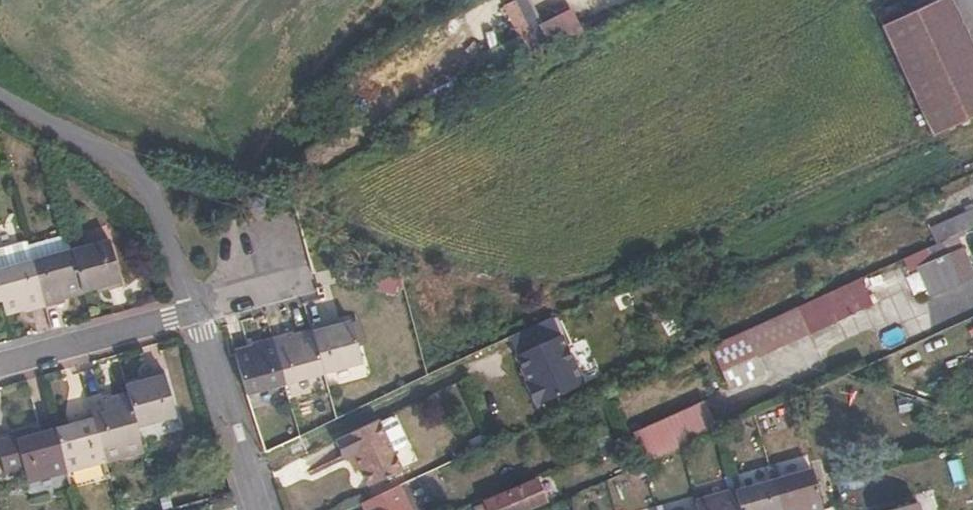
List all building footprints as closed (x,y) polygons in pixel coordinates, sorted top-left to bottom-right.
[(953,0),(943,0),(885,27),(933,134),(972,117),(972,42),(953,0)] [(972,229),(972,211),(971,206),(965,210),(966,214),(928,232),(934,247),(956,236),(961,234),(972,229)] [(972,277),(956,236),(934,247),(911,257),(929,297),(972,277)] [(28,241),(0,248),(0,272),(34,264),(28,241)] [(112,245),(73,254),(84,294),(100,289),(102,293),(123,287),(112,245)] [(84,294),(73,254),(34,264),(45,307),(63,302),(63,299),(84,294)] [(34,264),(0,272),(0,294),(1,299),(5,313),(25,308),(26,312),(45,307),(34,264)] [(798,309),(809,333),(865,306),(856,282),(798,309)] [(756,359),(809,333),(798,309),(744,334),(756,359)] [(585,385),(556,319),(512,339),(520,356),(519,357),(531,382),(527,384),(538,407),(585,385)] [(334,325),(314,330),(327,377),(365,368),(354,324),(335,330),(334,325)] [(277,346),(288,387),(327,377),(314,330),(295,335),(295,341),(277,346)] [(763,376),(818,351),(809,333),(756,359),(763,376)] [(241,355),(252,396),(288,387),(277,346),(276,341),(257,345),(258,351),(241,355)] [(128,398),(137,427),(177,417),(165,373),(145,378),(146,384),(126,389),(128,398)] [(106,462),(144,452),(137,427),(128,398),(107,404),(106,399),(90,403),(94,418),(106,462)] [(718,432),(705,403),(634,437),(633,437),(645,465),(718,432)] [(57,434),(67,472),(106,462),(94,418),(73,424),(74,430),(57,434)] [(389,422),(377,427),(392,457),(404,452),(407,445),(395,423),(389,422)] [(375,423),(331,443),(339,462),(350,457),(365,491),(400,476),(392,457),(377,427),(375,423)] [(5,480),(25,475),(27,483),(67,472),(57,434),(37,439),(35,434),(0,443),(0,460),(5,480)] [(780,509),(821,509),(812,475),(773,486),(780,509)] [(543,503),(534,485),(487,506),(488,509),(527,509),(543,503)] [(773,486),(736,496),(740,509),(780,509),(773,486)] [(399,487),(362,504),(364,509),(409,509),(399,487)] [(736,496),(697,507),(697,509),(740,509),(736,496)]
